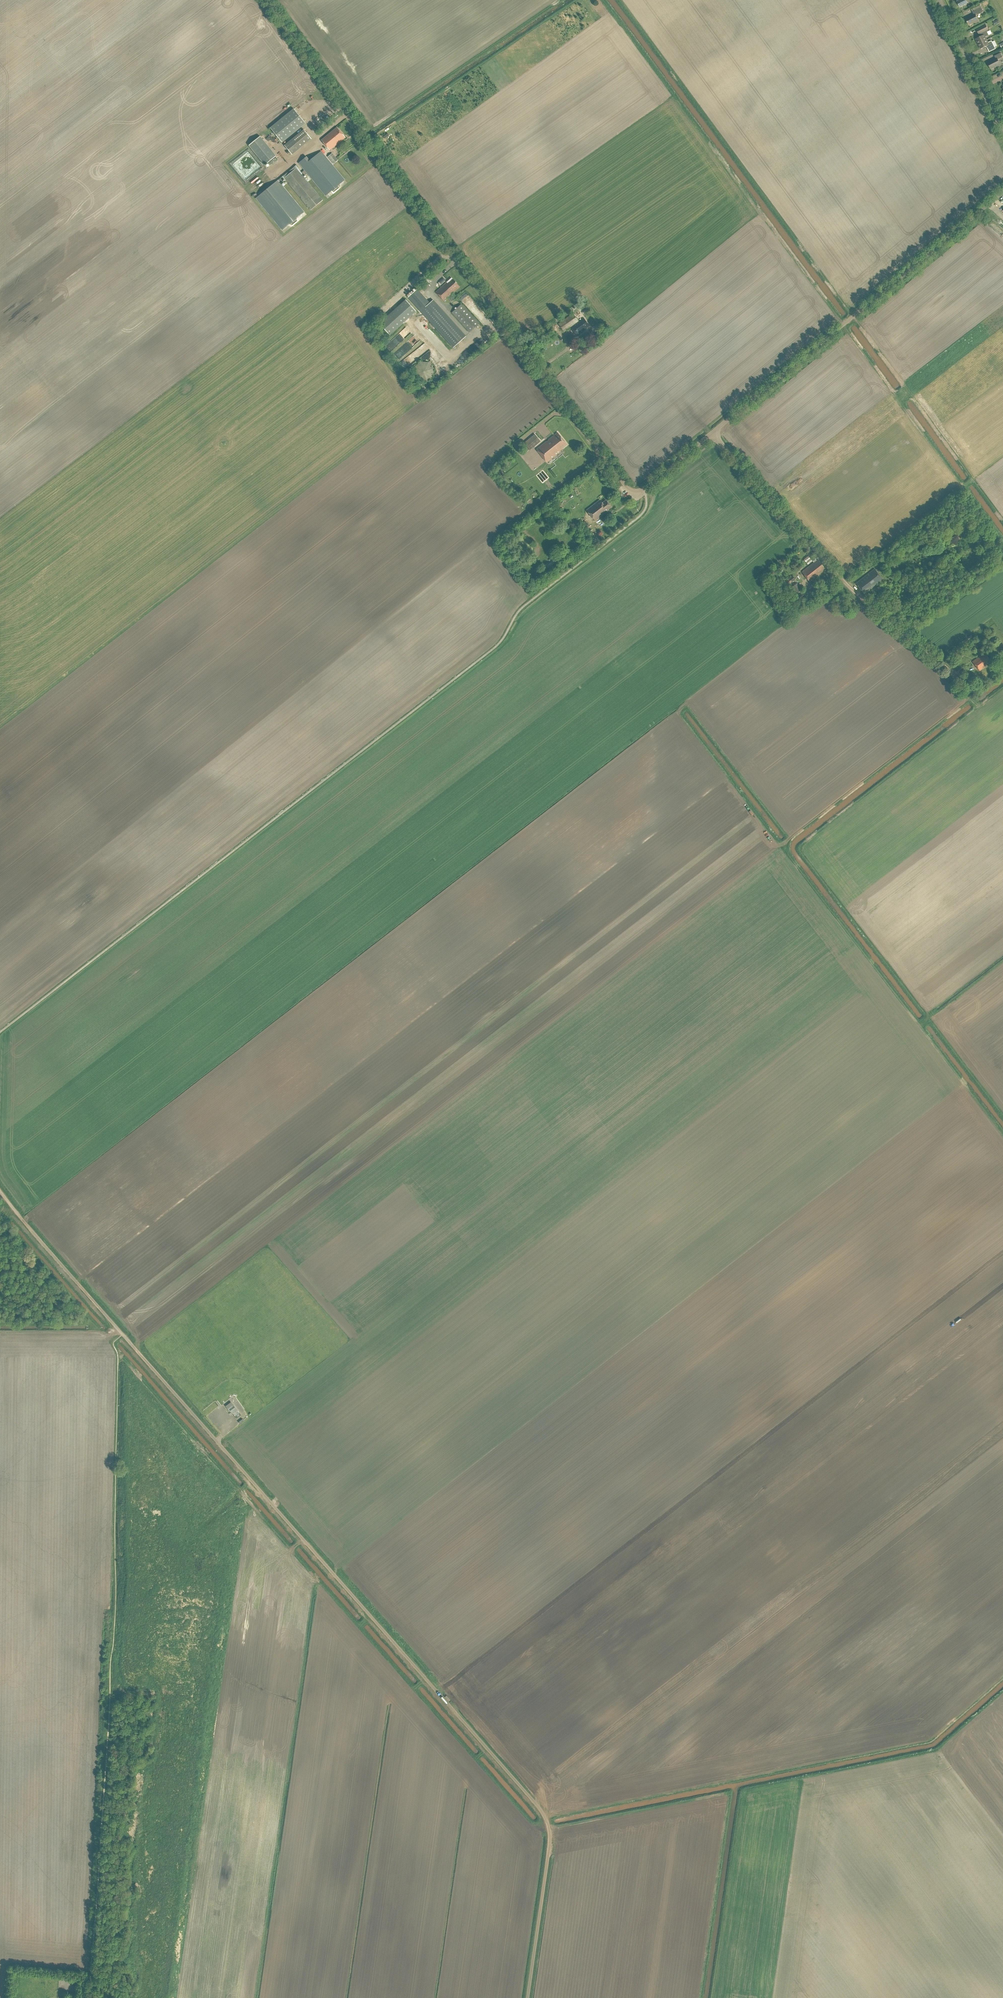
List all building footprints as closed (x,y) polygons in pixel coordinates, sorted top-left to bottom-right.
[(981,7),(972,12),(974,14),(966,18),(969,25),(975,22),(975,23),(979,21),(976,16),(984,12),(981,7)] [(982,36),(976,39),(978,44),(987,39),(985,36),(989,35),(986,30),(988,29),(986,24),(976,29),(979,34),(981,33),(982,36)] [(988,48),(989,52),(996,48),(992,40),(988,42),(987,39),(978,44),(981,49),(987,46),(988,48)] [(1000,52),(994,55),(995,58),(987,62),(990,69),(996,66),(997,66),(1000,64),(997,59),(1002,57),(1000,52)] [(294,109),(270,128),(282,142),(306,123),(294,109)] [(337,128),(322,140),(330,151),(345,138),(337,128)] [(304,129),(285,145),(292,155),(312,139),(304,129)] [(277,156),(261,136),(249,145),(265,165),(277,156)] [(323,199),(304,176),(307,173),(325,195),(344,179),(321,151),(302,166),(305,169),(301,172),(297,167),(299,166),(297,164),(277,180),(278,181),(257,198),(282,229),(304,211),(280,181),(284,178),(310,209),(323,199)] [(339,160),(333,152),(327,157),(333,164),(339,160)] [(450,295),(460,287),(452,278),(447,282),(448,283),(437,292),(444,300),(448,297),(452,302),(457,297),(454,294),(451,297),(450,295)] [(426,280),(420,286),(424,291),(430,285),(426,280)] [(417,290),(408,297),(453,347),(466,336),(433,300),(429,304),(417,290)] [(390,334),(416,311),(406,299),(380,323),(390,334)] [(573,313),(558,323),(564,331),(576,323),(571,327),(577,335),(584,330),(583,329),(589,325),(584,318),(577,322),(578,321),(573,313)] [(405,327),(385,346),(391,352),(411,333),(405,327)] [(596,342),(605,336),(602,330),(592,336),(596,342)] [(421,361),(415,366),(414,375),(419,381),(427,381),(433,376),(434,368),(429,362),(421,361)] [(562,448),(567,444),(557,432),(536,448),(547,462),(560,451),(560,450),(562,448)] [(541,440),(535,434),(524,442),(530,449),(541,440)] [(595,521),(608,511),(608,510),(612,507),(606,500),(602,503),(600,499),(586,510),(595,521)] [(552,559),(545,564),(548,568),(555,563),(552,559)] [(817,559),(801,571),(809,582),(825,569),(817,559)] [(874,569),(855,583),(864,594),(882,580),(874,569)] [(792,576),(785,581),(788,585),(791,582),(792,582),(795,580),(792,576)] [(802,589),(797,583),(792,587),(797,593),(802,589)] [(972,661),(979,671),(991,661),(984,652),(972,661)] [(233,1404),(227,1408),(229,1411),(230,1411),(232,1414),(232,1413),(234,1416),(239,1413),(233,1404)]
